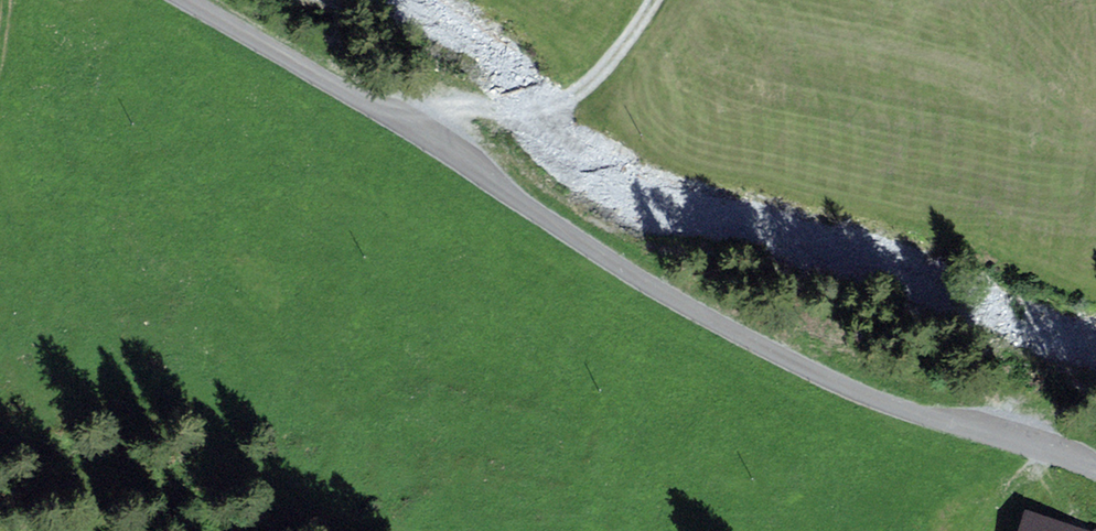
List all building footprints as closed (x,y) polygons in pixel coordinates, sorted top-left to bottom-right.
[(1032,522),(1029,530),(1058,530),(1032,522)]
